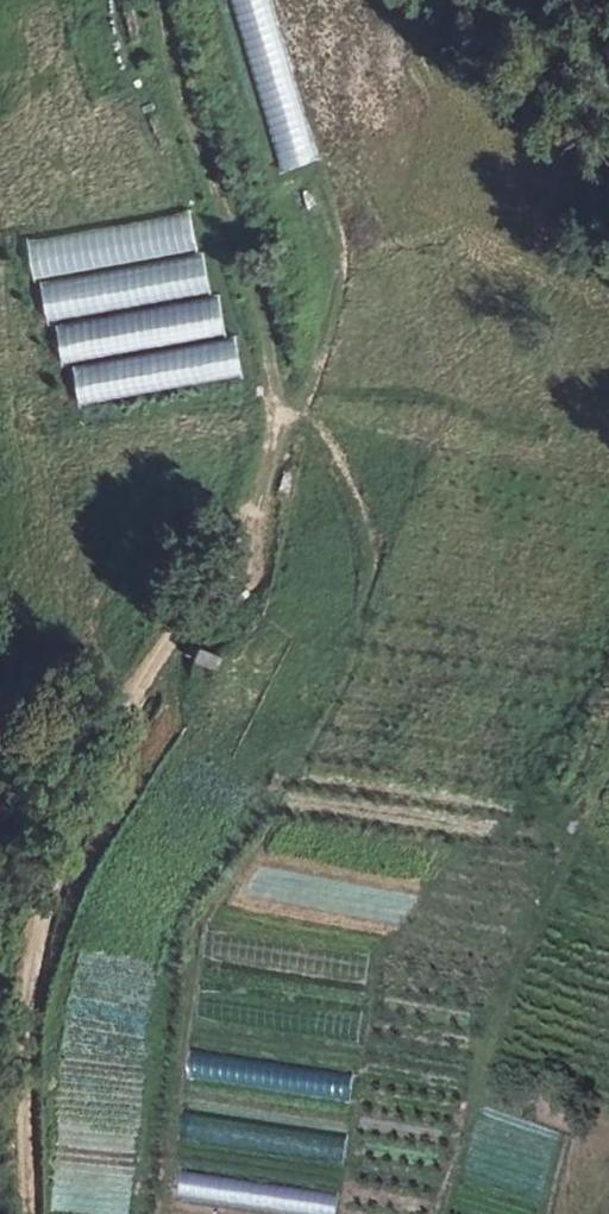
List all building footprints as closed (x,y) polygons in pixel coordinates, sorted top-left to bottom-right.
[(221,657),(199,647),(192,664),(214,674),(221,657)] [(209,937),(206,964),(370,984),(374,957),(209,937)] [(194,1083),(186,1142),(346,1165),(355,1107),(194,1083)] [(341,1194),(179,1174),(174,1213),(338,1213),(341,1194)]
